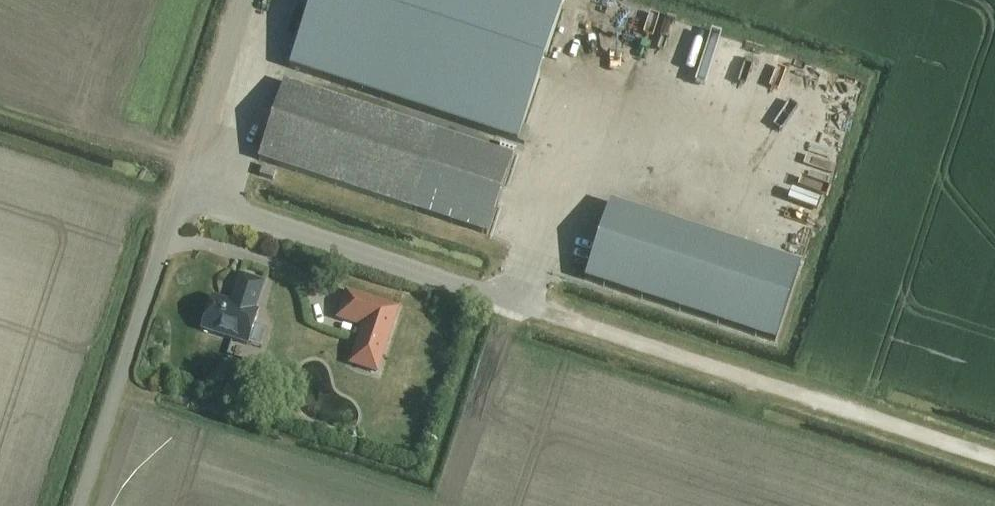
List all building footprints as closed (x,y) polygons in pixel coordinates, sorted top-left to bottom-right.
[(518,144),(565,0),(311,0),(289,68),(518,144)] [(673,36),(668,60),(683,63),(689,40),(673,36)] [(709,47),(706,60),(720,63),(723,50),(709,47)] [(412,211),(487,236),(513,159),(437,133),(284,83),(258,160),(412,211)] [(773,119),(769,142),(811,149),(815,126),(773,119)] [(273,181),(276,171),(262,167),(259,176),(273,181)] [(787,219),(790,204),(770,200),(767,215),(787,219)] [(759,233),(762,223),(722,208),(718,218),(759,233)] [(255,312),(264,284),(239,275),(230,304),(212,298),(201,331),(247,346),(258,313),(255,312)] [(378,374),(400,308),(345,290),(336,319),(361,327),(349,364),(378,374)]
